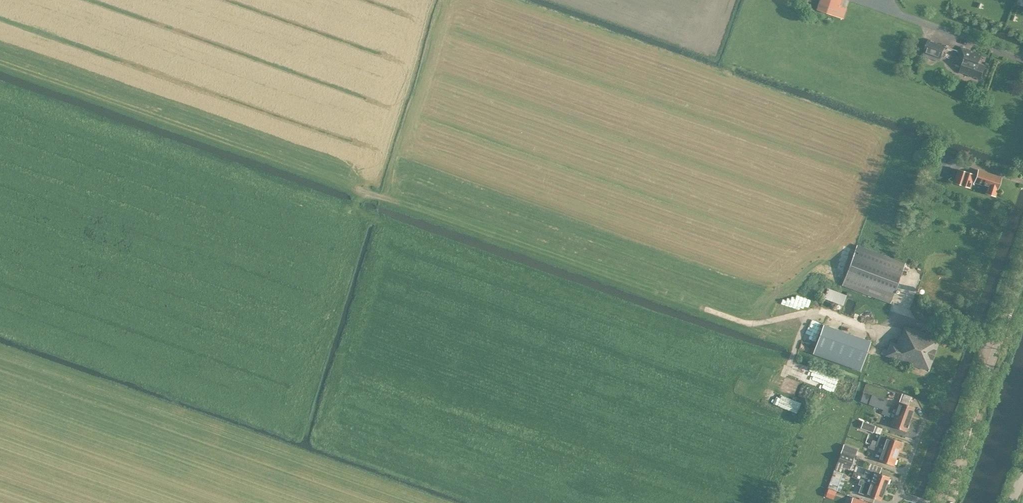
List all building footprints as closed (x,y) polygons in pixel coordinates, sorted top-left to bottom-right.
[(842,0),(821,0),(817,9),(843,18),(847,8),(840,6),(842,0)] [(942,45),(931,41),(931,39),(928,38),(924,51),(941,58),(945,44),(943,43),(942,45)] [(973,78),(974,76),(977,77),(976,79),(980,80),(986,64),(980,62),(982,53),(970,48),(969,49),(966,48),(966,47),(960,45),(955,60),(962,62),(959,72),(963,73),(963,72),(968,74),(968,75),(973,78)] [(954,181),(970,186),(975,174),(958,168),(954,181)] [(988,194),(996,196),(1002,177),(979,169),(975,182),(990,187),(988,194)] [(843,285),(891,303),(906,263),(858,245),(843,285)] [(846,295),(827,288),(824,297),(843,304),(846,295)] [(813,331),(820,332),(825,313),(818,312),(813,331)] [(840,362),(839,363),(859,369),(870,338),(824,322),(814,353),(840,362)] [(881,353),(929,370),(940,338),(904,325),(902,334),(899,333),(896,342),(891,340),(887,348),(883,347),(881,353)] [(821,394),(824,387),(818,385),(814,392),(821,394)] [(780,388),(776,398),(800,407),(803,397),(780,388)] [(885,400),(872,395),(868,403),(882,408),(883,406),(884,404),(885,400)] [(895,408),(888,406),(887,407),(884,406),(883,406),(882,408),(910,419),(915,407),(898,401),(895,408)] [(890,425),(906,431),(910,419),(882,408),(881,413),(892,417),(890,425)] [(860,427),(873,431),(875,425),(862,421),(860,427)] [(869,443),(898,453),(902,441),(886,435),(880,433),(877,440),(871,438),(869,443)] [(877,459),(894,465),(898,453),(869,443),(868,447),(880,452),(877,459)] [(841,452),(854,457),(857,448),(844,444),(841,452)] [(837,463),(850,468),(854,457),(841,452),(837,463)] [(885,488),(889,476),(866,467),(864,473),(861,472),(860,473),(854,470),(852,476),(859,478),(885,488)] [(830,480),(838,483),(842,473),(834,470),(830,480)] [(866,494),(880,500),(885,488),(859,478),(857,483),(868,487),(866,494)]
